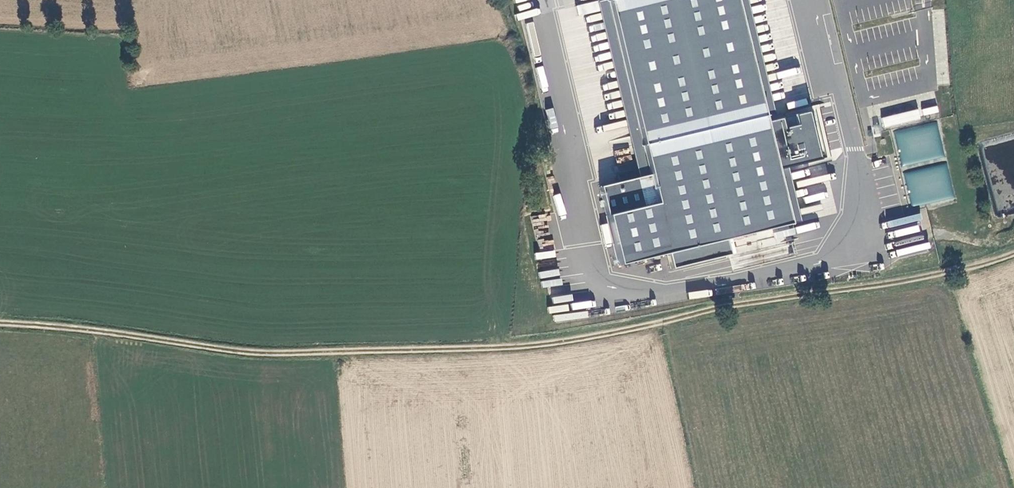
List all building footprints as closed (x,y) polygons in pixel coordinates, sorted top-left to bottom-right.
[(648,176),(606,0),(596,3),(637,178),(648,176)] [(734,0),(607,0),(606,0),(648,176),(637,178),(601,187),(619,265),(788,225),(774,170),(786,167),(823,159),(811,111),(774,120),(763,122),(761,114),(734,0)] [(761,114),(772,111),(745,0),(734,0),(761,114)] [(923,115),(938,112),(937,106),(922,109),(923,115)] [(885,127),(920,118),(917,109),(882,118),(885,127)] [(953,198),(938,121),(895,130),(910,207),(953,198)] [(799,222),(786,167),(774,170),(788,225),(799,222)] [(605,243),(612,241),(608,223),(601,225),(605,243)]
